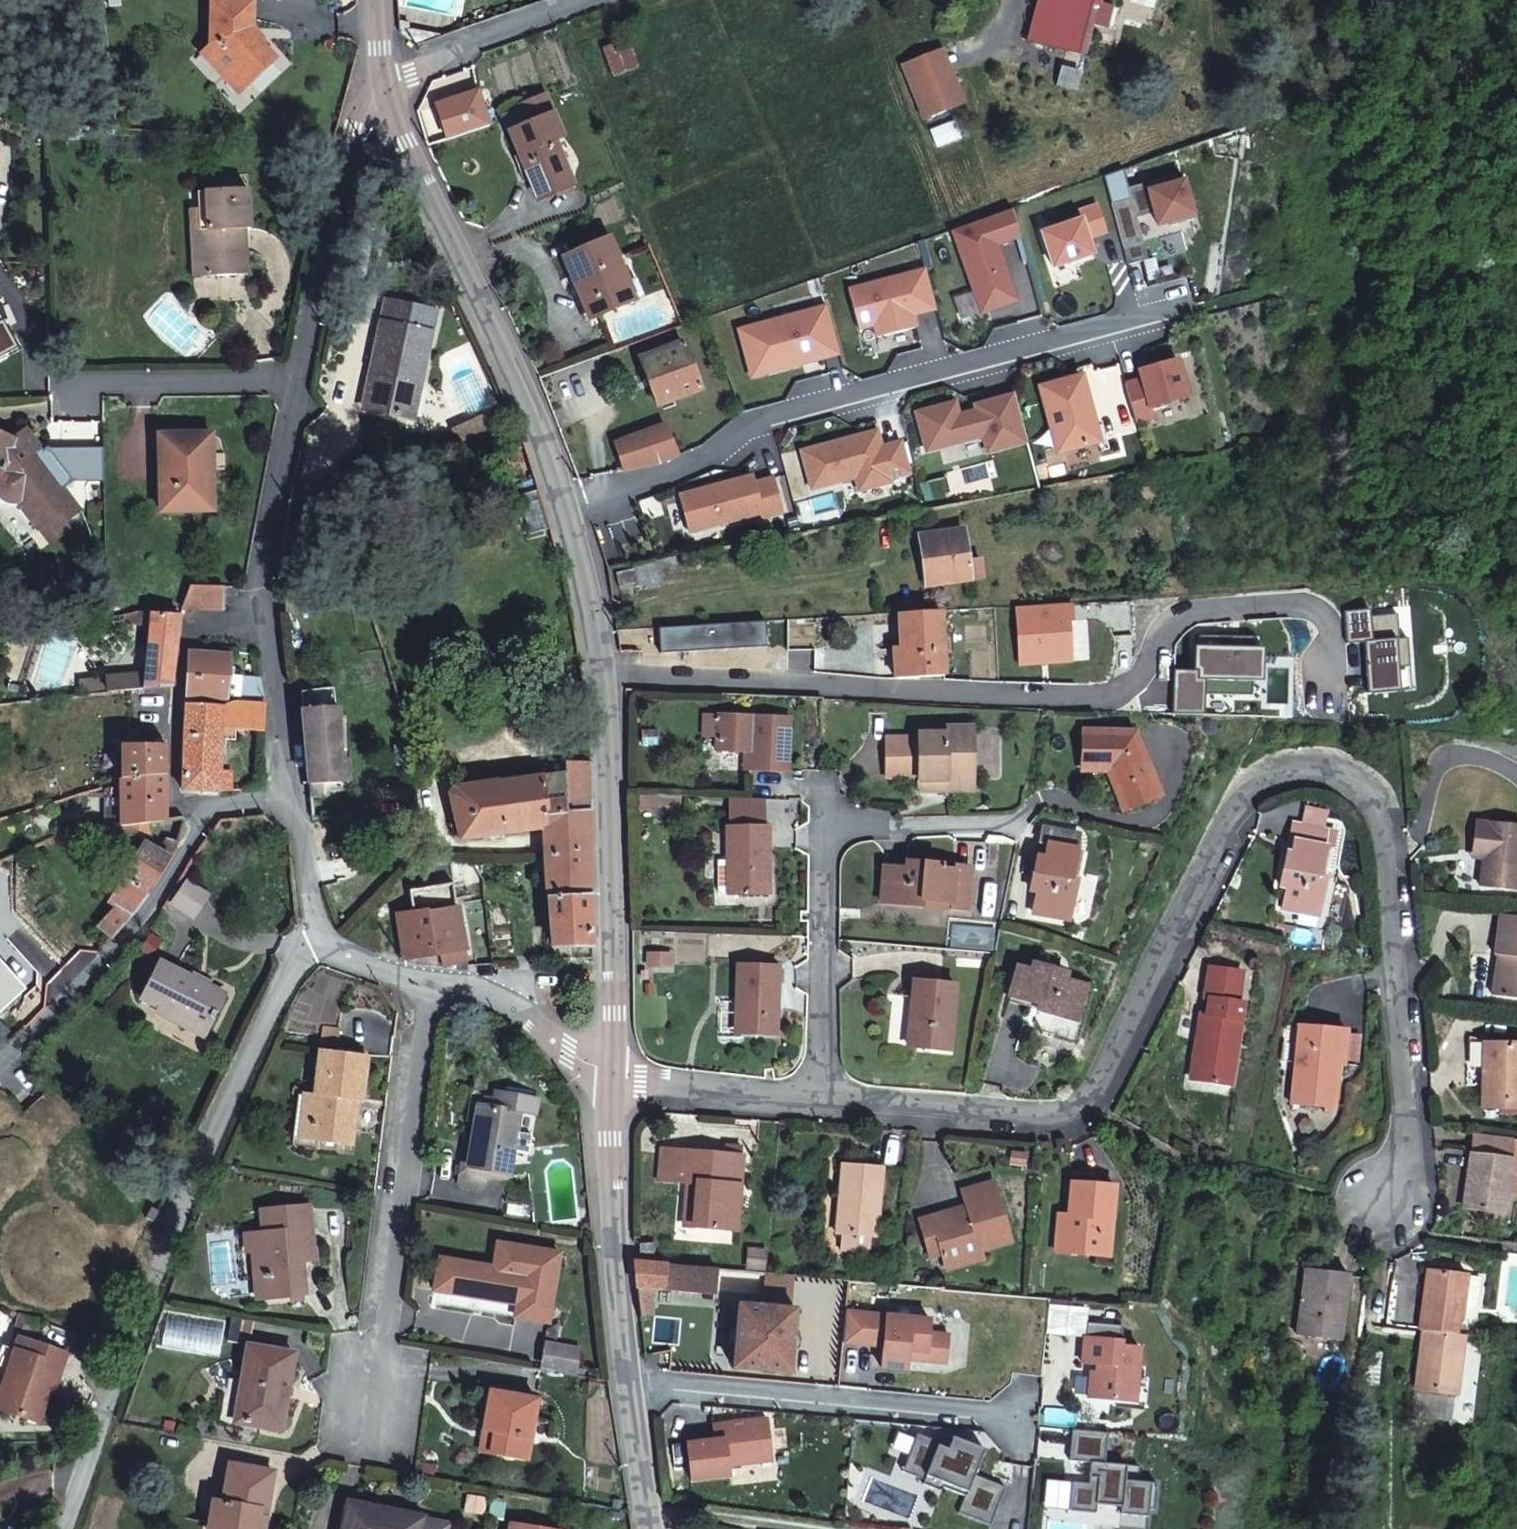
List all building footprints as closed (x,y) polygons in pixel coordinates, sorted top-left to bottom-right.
[(1080,22),(1085,0),(1041,0),(1038,12),(1080,22)] [(224,82),(231,75),(245,92),(276,63),(255,38),(255,7),(214,6),(213,48),(203,58),(224,82)] [(1069,68),(1075,42),(1045,34),(1038,61),(1069,68)] [(620,44),(600,53),(612,78),(632,68),(620,44)] [(943,83),(951,79),(939,50),(930,54),(943,83)] [(961,101),(951,79),(943,83),(930,54),(902,66),(924,116),(961,101)] [(245,92),(231,75),(224,82),(239,98),(245,92)] [(445,146),(491,131),(479,96),(433,111),(445,146)] [(551,147),(561,143),(545,103),(524,111),(530,125),(509,134),(538,204),(569,191),(551,147)] [(1184,171),(1130,188),(1133,194),(1115,203),(1129,248),(1147,241),(1143,221),(1158,217),(1161,223),(1171,220),(1176,223),(1195,216),(1184,171)] [(245,273),(244,253),(252,253),(252,228),(255,228),(254,193),(210,193),(211,231),(205,231),(205,254),(213,257),(213,274),(245,273)] [(1084,217),(1046,231),(1058,265),(1094,251),(1092,233),(1107,227),(1099,206),(1080,212),(1084,217)] [(1015,210),(954,231),(985,311),(1019,299),(1001,244),(1022,235),(1015,210)] [(586,321),(630,303),(607,245),(562,261),(586,321)] [(252,253),(244,253),(245,273),(253,273),(252,253)] [(928,273),(852,294),(861,332),(874,328),(881,341),(917,329),(917,316),(938,310),(928,273)] [(194,326),(163,301),(150,318),(182,342),(194,326)] [(370,370),(385,373),(378,411),(416,419),(439,313),(386,302),(381,322),(370,370)] [(18,347),(0,310),(0,356),(18,347)] [(826,311),(742,335),(756,379),(840,354),(826,311)] [(685,406),(702,400),(680,339),(668,341),(671,348),(635,360),(656,408),(683,398),(685,406)] [(1180,355),(1127,369),(1140,416),(1155,409),(1153,400),(1190,390),(1180,355)] [(378,411),(385,373),(370,370),(362,408),(378,411)] [(1083,372),(1044,384),(1061,448),(1101,434),(1083,372)] [(957,403),(921,414),(929,452),(990,438),(996,453),(1031,440),(1017,397),(980,408),(982,411),(961,416),(957,403)] [(679,457),(661,422),(610,442),(622,474),(659,465),(679,457)] [(490,424),(455,435),(459,447),(494,435),(490,424)] [(2,500),(5,503),(9,504),(13,505),(17,505),(20,504),(35,523),(53,512),(61,523),(79,511),(56,481),(47,482),(31,459),(35,452),(34,446),(24,432),(11,441),(0,437),(0,499),(2,500)] [(158,460),(168,460),(169,510),(211,509),(210,434),(158,436),(158,460)] [(879,435),(803,457),(813,494),(861,483),(863,493),(894,485),(894,481),(912,475),(903,445),(883,450),(879,435)] [(160,511),(169,510),(168,460),(158,460),(160,511)] [(754,478),(682,499),(691,537),(766,516),(767,519),(784,515),(773,480),(755,484),(754,478)] [(959,520),(955,520),(905,532),(917,585),(971,575),(959,520)] [(224,611),(225,607),(226,587),(192,592),(188,590),(180,609),(224,611)] [(905,649),(908,681),(947,678),(943,611),(903,614),(905,649)] [(177,616),(137,614),(135,626),(148,628),(143,677),(132,679),(131,677),(126,678),(105,682),(107,696),(169,689),(177,616)] [(899,682),(908,681),(905,649),(896,649),(899,682)] [(189,655),(185,700),(227,701),(229,676),(230,658),(189,655)] [(234,677),(233,705),(263,707),(264,707),(264,679),(234,677)] [(330,690),(301,693),(308,790),(339,788),(337,764),(330,690)] [(263,707),(233,705),(220,708),(185,706),(182,738),(181,793),(235,795),(235,774),(218,774),(220,731),(262,733),(263,707)] [(555,718),(560,766),(588,763),(585,715),(555,718)] [(743,755),(750,754),(751,772),(788,773),(790,720),(717,718),(716,754),(743,755)] [(918,744),(887,747),(889,783),(919,781),(920,791),(946,789),(946,781),(972,779),(971,728),(946,729),(946,736),(919,738),(918,744)] [(1086,732),(1084,760),(1107,763),(1105,773),(1117,775),(1124,792),(1118,794),(1125,811),(1167,796),(1144,736),(1086,732)] [(119,781),(165,777),(165,748),(118,749),(119,781)] [(1083,771),(1105,773),(1107,763),(1084,760),(1083,771)] [(588,763),(560,766),(561,779),(499,788),(497,786),(452,792),(448,797),(459,841),(542,831),(588,825),(588,763)] [(308,790),(309,799),(352,797),(349,764),(337,764),(339,788),(308,790)] [(119,781),(119,785),(120,828),(122,828),(148,825),(165,822),(165,777),(119,781)] [(973,787),(972,779),(946,781),(946,789),(973,787)] [(1479,844),(1513,847),(1516,805),(1472,801),(1472,833),(1480,833),(1479,844)] [(122,828),(118,840),(140,840),(150,839),(148,825),(122,828)] [(589,855),(588,825),(542,831),(545,858),(589,855)] [(1330,855),(1334,838),(1290,826),(1286,846),(1293,848),(1290,862),(1282,861),(1274,897),(1283,899),(1279,915),(1316,923),(1325,880),(1317,879),(1322,853),(1330,855)] [(1080,837),(1044,829),(1042,844),(1047,845),(1045,861),(1037,860),(1031,889),(1037,891),(1032,913),(1068,919),(1077,882),(1072,881),(1080,837)] [(719,899),(767,897),(766,837),(729,835),(728,866),(720,867),(719,899)] [(145,847),(124,882),(111,904),(132,918),(148,895),(177,848),(169,842),(161,856),(145,847)] [(1478,865),(1512,868),(1513,847),(1479,844),(1478,865)] [(1325,880),(1330,855),(1322,853),(1317,879),(1325,880)] [(545,858),(548,901),(590,898),(589,855),(545,858)] [(901,871),(882,871),(880,907),(922,908),(922,901),(955,901),(955,909),(968,909),(969,862),(953,862),(952,868),(941,868),(941,862),(902,861),(901,871)] [(441,957),(445,970),(466,965),(452,885),(406,894),(410,915),(396,918),(404,963),(441,957)] [(1494,978),(1516,979),(1516,890),(1493,888),(1490,937),(1495,937),(1494,978)] [(592,945),(590,898),(548,901),(552,939),(552,945),(553,948),(592,945)] [(922,908),(955,909),(955,901),(922,901),(922,908)] [(28,990),(0,958),(0,1014),(28,990)] [(1029,974),(1017,970),(1010,996),(1036,1003),(1034,1011),(1076,1020),(1083,988),(1063,982),(1065,975),(1032,965),(1029,974)] [(162,966),(143,1002),(186,1023),(183,1029),(204,1039),(225,997),(162,966)] [(1235,1010),(1241,976),(1208,970),(1202,1005),(1209,1006),(1206,1021),(1199,1020),(1193,1053),(1200,1054),(1194,1083),(1229,1091),(1245,1013),(1235,1010)] [(775,1044),(775,977),(736,976),(737,1013),(745,1014),(744,1043),(775,1044)] [(955,989),(915,985),(907,1048),(947,1053),(955,989)] [(1083,988),(1076,1020),(1034,1011),(1030,1025),(1034,1036),(1074,1048),(1091,991),(1083,988)] [(737,1043),(744,1043),(745,1014),(737,1013),(737,1043)] [(1340,1067),(1334,1066),(1337,1034),(1299,1031),(1292,1108),(1336,1112),(1340,1067)] [(1352,1036),(1337,1034),(1334,1066),(1340,1067),(1349,1067),(1352,1036)] [(1483,1036),(1480,1096),(1516,1099),(1516,1038),(1483,1036)] [(1189,1082),(1194,1083),(1200,1054),(1193,1053),(1189,1082)] [(348,1109),(349,1100),(358,1101),(362,1102),(366,1061),(320,1056),(315,1101),(310,1143),(352,1147),(357,1110),(348,1109)] [(538,1085),(499,1080),(497,1095),(481,1093),(477,1121),(476,1136),(472,1166),(516,1170),(524,1097),(536,1099),(538,1085)] [(34,1099),(24,1089),(13,1101),(23,1110),(34,1099)] [(466,1119),(477,1121),(481,1093),(470,1092),(466,1119)] [(304,1100),(299,1141),(310,1143),(315,1101),(304,1100)] [(349,1100),(348,1109),(357,1110),(358,1101),(349,1100)] [(1513,1146),(1514,1125),(1473,1122),(1472,1144),(1513,1146)] [(496,1178),(515,1180),(516,1170),(472,1166),(476,1136),(469,1135),(463,1183),(470,1190),(484,1192),(496,1178)] [(3,1189),(7,1189),(12,1188),(16,1187),(20,1185),(24,1182),(27,1179),(30,1175),(31,1170),(32,1166),(32,1161),(31,1156),(30,1152),(27,1148),(21,1142),(11,1138),(7,1138),(2,1139),(0,1139),(0,1188),(3,1189)] [(1510,1203),(1513,1146),(1472,1144),(1468,1201),(1510,1203)] [(727,1146),(728,1157),(745,1158),(746,1146),(727,1146)] [(662,1183),(684,1185),(686,1156),(663,1155),(662,1183)] [(728,1157),(686,1156),(684,1185),(692,1186),(701,1186),(700,1230),(743,1229),(745,1158),(728,1157)] [(881,1175),(841,1173),(841,1199),(847,1200),(847,1217),(842,1217),(842,1238),(880,1239),(881,1175)] [(1111,1218),(1113,1181),(1069,1180),(1068,1210),(1055,1209),(1054,1251),(1098,1252),(1100,1218),(1111,1218)] [(928,1238),(942,1233),(949,1255),(953,1271),(989,1260),(987,1251),(1012,1243),(993,1184),(966,1193),(970,1208),(973,1218),(956,1223),(953,1214),(923,1223),(928,1238)] [(691,1230),(700,1230),(701,1186),(692,1186),(691,1230)] [(150,1211),(146,1206),(138,1213),(143,1217),(150,1211)] [(973,1218),(970,1208),(953,1214),(956,1223),(973,1218)] [(261,1214),(265,1236),(246,1239),(249,1257),(253,1257),(259,1256),(262,1281),(267,1280),(270,1304),(290,1302),(289,1298),(306,1296),(302,1266),(302,1254),(314,1252),(308,1209),(261,1214)] [(1111,1218),(1100,1218),(1098,1252),(1109,1252),(1111,1218)] [(949,1255),(942,1233),(928,1238),(935,1260),(949,1255)] [(505,1242),(499,1274),(445,1264),(441,1293),(523,1308),(522,1315),(554,1321),(566,1252),(505,1242)] [(648,1265),(649,1251),(636,1250),(636,1264),(648,1265)] [(302,1254),(302,1266),(315,1263),(314,1252),(302,1254)] [(253,1257),(259,1305),(270,1304),(267,1280),(262,1281),(259,1256),(253,1257)] [(760,1276),(773,1277),(774,1257),(754,1258),(756,1276),(760,1276)] [(1471,1269),(1432,1263),(1423,1318),(1426,1319),(1417,1378),(1455,1385),(1465,1327),(1458,1326),(1461,1312),(1464,1312),(1466,1298),(1481,1300),(1485,1274),(1471,1272),(1471,1269)] [(1356,1276),(1311,1267),(1298,1333),(1341,1344),(1356,1276)] [(629,1270),(637,1322),(644,1322),(645,1298),(704,1300),(705,1289),(715,1289),(716,1274),(636,1269),(629,1270)] [(773,1277),(760,1276),(759,1289),(785,1290),(786,1278),(773,1277)] [(923,1319),(840,1313),(837,1344),(880,1347),(874,1366),(902,1368),(904,1360),(942,1363),(943,1336),(923,1332),(923,1319)] [(783,1376),(788,1318),(732,1315),(728,1372),(783,1376)] [(1116,1317),(1081,1316),(1078,1356),(1092,1357),(1092,1365),(1084,1366),(1083,1390),(1109,1391),(1109,1398),(1126,1400),(1131,1340),(1115,1336),(1116,1317)] [(19,1339),(0,1407),(0,1412),(41,1426),(58,1370),(62,1371),(67,1356),(19,1339)] [(247,1347),(240,1384),(252,1386),(245,1426),(280,1432),(293,1355),(247,1347)] [(234,1424),(245,1426),(252,1386),(240,1384),(234,1424)] [(494,1392),(485,1428),(496,1431),(491,1453),(528,1461),(541,1402),(494,1392)] [(680,1447),(684,1484),(723,1480),(724,1471),(766,1466),(761,1426),(710,1433),(709,1446),(680,1447)] [(1067,1427),(1064,1461),(1085,1461),(1084,1492),(1069,1490),(1067,1514),(1088,1516),(1091,1512),(1115,1516),(1113,1528),(1146,1528),(1151,1491),(1133,1487),(1135,1466),(1100,1460),(1101,1430),(1067,1427)] [(480,1451),(491,1453),(496,1431),(485,1428),(480,1451)] [(911,1441),(898,1477),(960,1498),(959,1513),(989,1522),(998,1485),(969,1478),(975,1450),(947,1442),(943,1450),(911,1441)] [(211,1503),(207,1525),(225,1528),(261,1528),(262,1523),(254,1520),(257,1507),(265,1509),(271,1475),(227,1465),(225,1473),(198,1468),(191,1499),(211,1503)] [(482,1514),(485,1497),(465,1494),(463,1510),(482,1514)] [(658,1499),(662,1516),(673,1516),(674,1501),(658,1499)] [(402,1516),(401,1519),(339,1506),(335,1528),(447,1528),(448,1526),(402,1516)] [(257,1507),(254,1520),(262,1523),(265,1509),(257,1507)]
